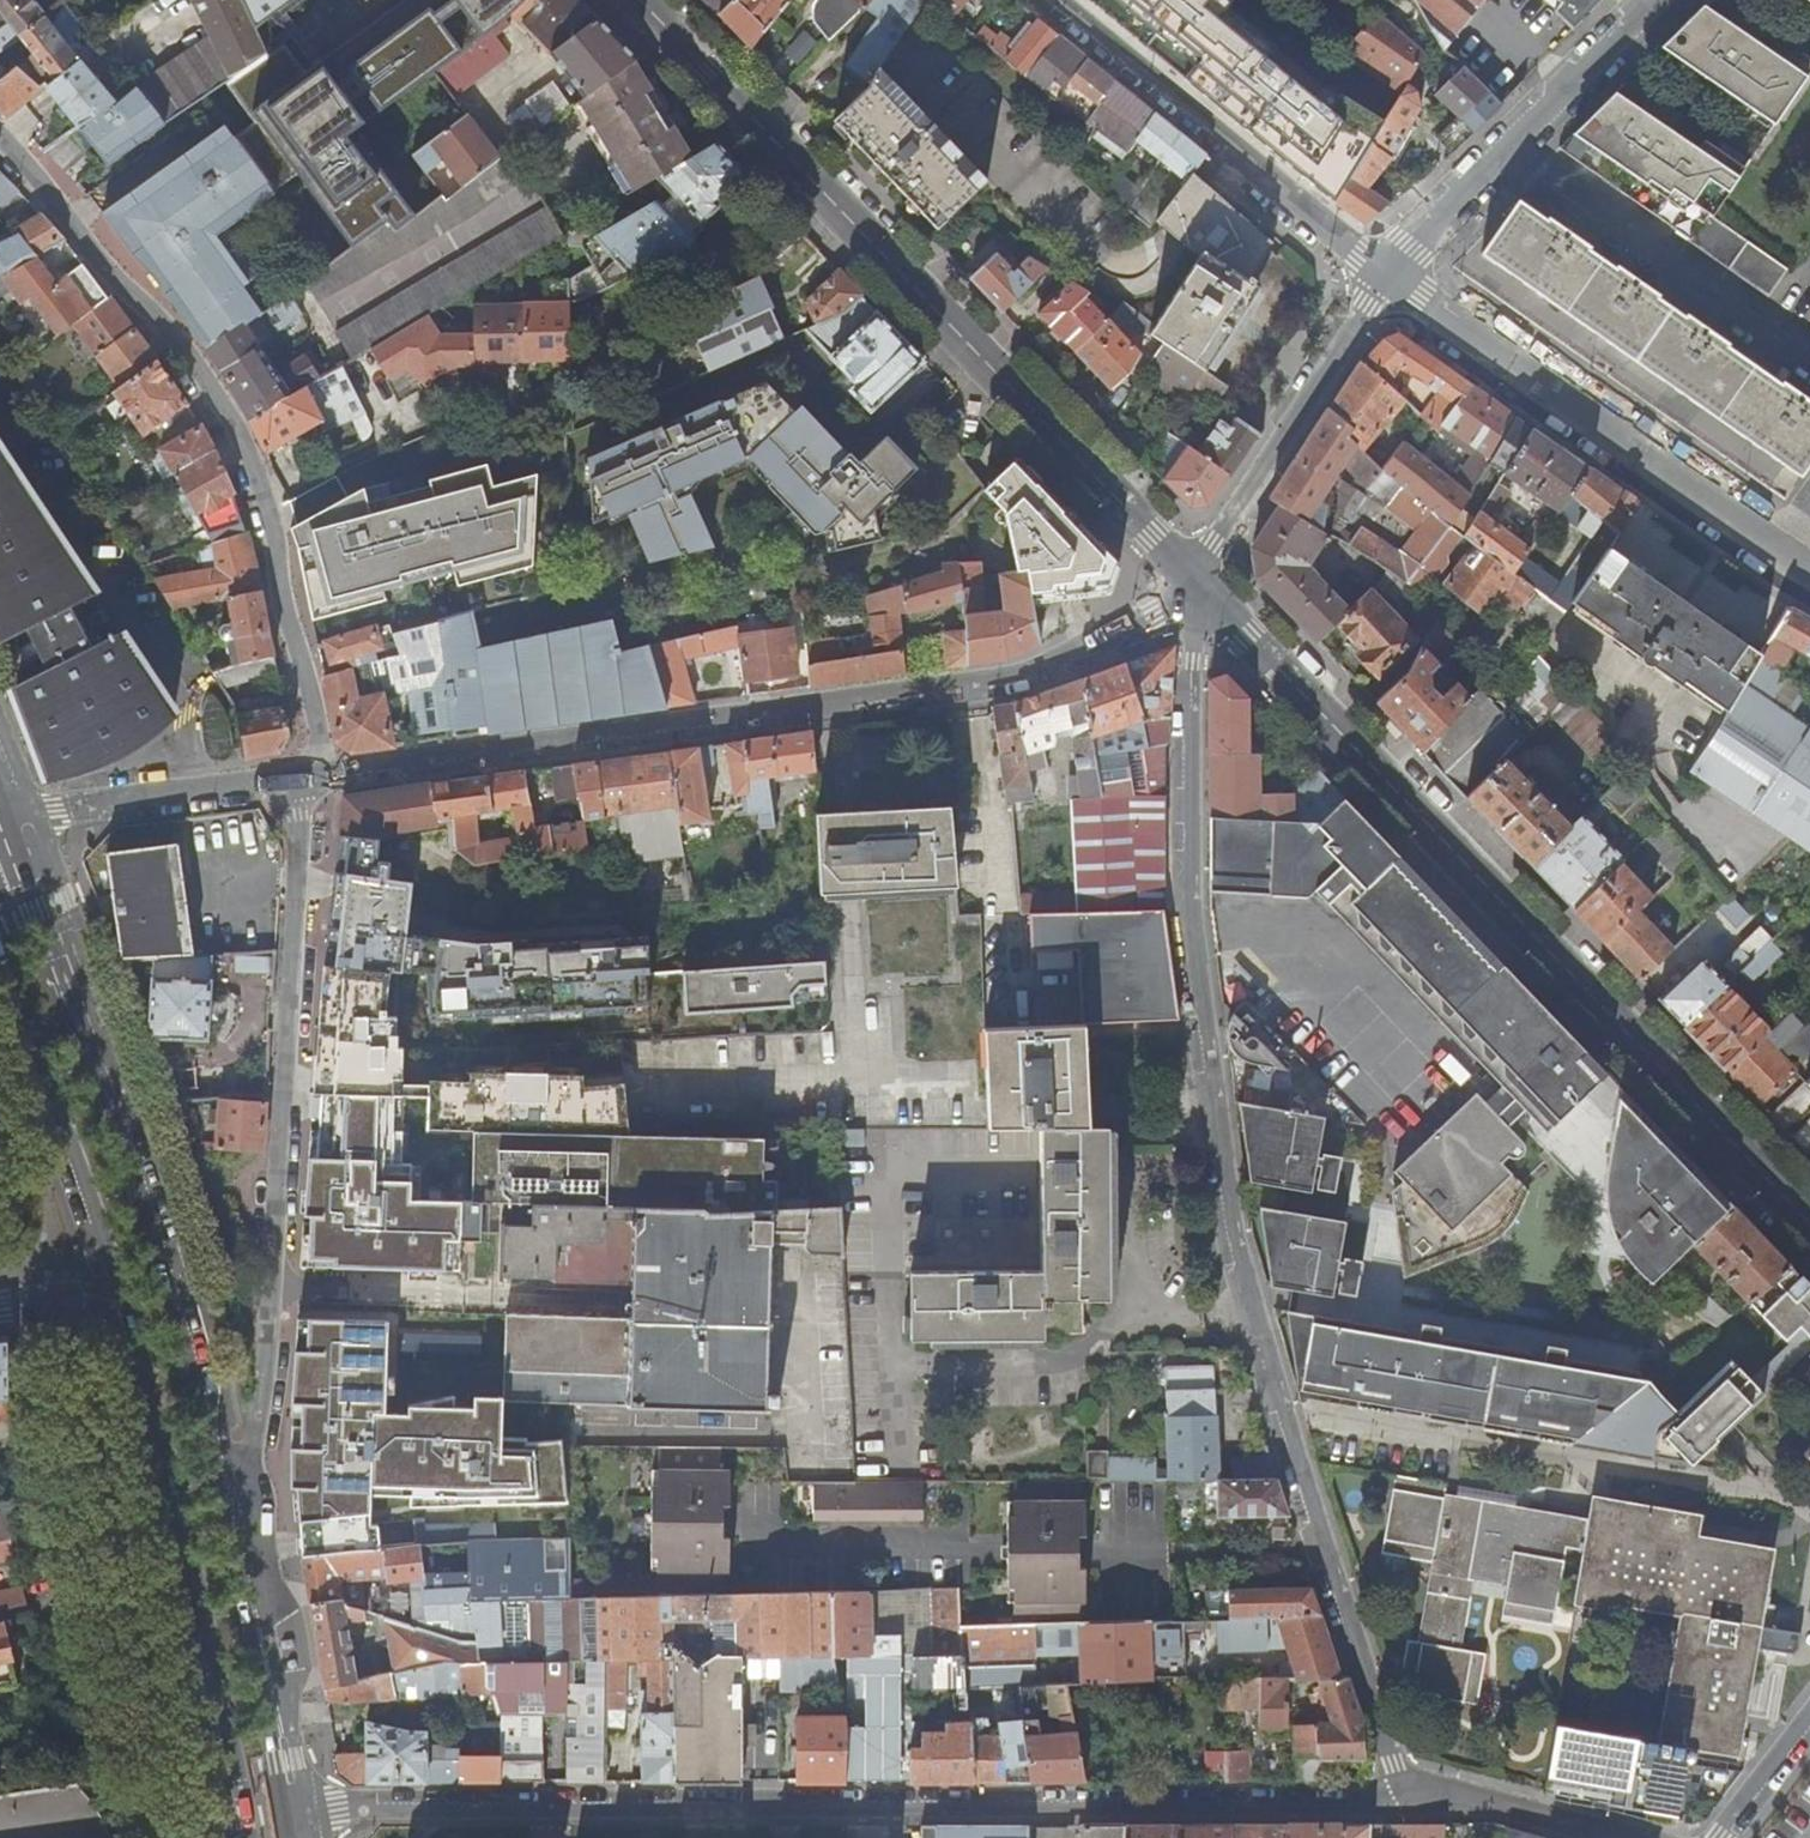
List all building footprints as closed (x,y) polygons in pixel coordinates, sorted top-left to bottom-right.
[(12,24),(13,23),(21,34),(49,19),(35,0),(0,0),(0,9),(12,24)] [(232,80),(266,55),(264,50),(241,0),(195,0),(211,34),(232,80)] [(235,139),(274,191),(275,193),(300,175),(354,247),(390,220),(398,230),(418,214),(362,141),(356,146),(349,137),(344,141),(339,134),(430,65),(434,71),(491,28),(512,10),(523,0),(422,0),(322,73),(323,74),(311,83),(304,74),(283,45),(267,57),(266,55),(232,80),(224,86),(254,125),(235,139)] [(254,27),(291,0),(243,0),(254,27)] [(304,74),(311,83),(323,74),(322,73),(422,0),(404,0),(304,74)] [(551,53),(596,19),(578,0),(523,0),(512,10),(551,53)] [(719,14),(732,0),(705,0),(719,14)] [(719,14),(751,48),(790,0),(732,0),(719,14)] [(817,1),(816,3),(815,5),(814,8),(815,11),(815,14),(817,23),(818,21),(830,40),(865,8),(865,7),(871,0),(818,0),(817,1)] [(871,84),(873,82),(881,67),(885,58),(927,0),(871,0),(865,7),(865,8),(879,17),(845,65),(871,84)] [(943,11),(952,0),(928,0),(943,11)] [(943,11),(950,17),(964,0),(952,0),(943,11)] [(1206,64),(1197,76),(1334,186),(1348,169),(1383,125),(1322,76),(1309,91),(1271,60),(1280,49),(1228,8),(1234,0),(1126,0),(1206,64)] [(1444,50),(1485,0),(1415,0),(1444,50)] [(1563,4),(1556,12),(1576,30),(1603,0),(1559,0),(1563,4)] [(1661,46),(1775,124),(1809,75),(1801,69),(1806,61),(1798,56),(1792,64),(1758,41),(1769,25),(1740,5),(1729,21),(1704,4),(1661,46)] [(1406,32),(1379,13),(1378,12),(1344,53),(1405,93),(1411,83),(1412,85),(1415,68),(1428,53),(1406,32)] [(551,53),(585,96),(636,60),(638,59),(598,17),(596,19),(551,53)] [(12,24),(0,33),(0,57),(22,41),(33,57),(8,76),(0,69),(0,84),(9,77),(20,70),(43,90),(47,86),(49,89),(83,63),(79,59),(87,53),(84,47),(76,53),(49,19),(21,34),(13,23),(12,24)] [(984,27),(976,37),(1026,75),(1060,34),(1040,19),(1014,50),(984,27)] [(511,54),(491,28),(434,71),(454,97),(511,54)] [(193,47),(222,88),(224,86),(232,80),(211,34),(193,47)] [(1056,79),(1066,87),(1089,58),(1060,34),(1026,75),(1046,90),(1056,79)] [(157,75),(185,115),(195,108),(222,88),(193,47),(157,75)] [(49,89),(80,128),(116,104),(117,104),(85,64),(98,55),(93,49),(87,53),(79,59),(83,63),(49,89)] [(1076,97),(1068,107),(1088,122),(1118,82),(1089,58),(1066,87),(1065,88),(1076,97)] [(1453,58),(1444,67),(1453,75),(1463,65),(1453,58)] [(580,100),(636,193),(658,180),(697,157),(639,64),(636,60),(585,96),(580,100)] [(1463,65),(1453,75),(1435,93),(1458,118),(1438,141),(1449,152),(1452,154),(1502,104),(1463,65)] [(988,180),(881,67),(873,82),(871,84),(835,120),(937,228),(943,222),(961,206),(960,205),(988,180)] [(43,90),(20,70),(9,77),(0,84),(0,108),(10,119),(23,112),(21,108),(43,90)] [(185,115),(157,75),(139,88),(170,126),(185,115)] [(531,102),(509,117),(525,139),(574,104),(555,77),(527,98),(531,102)] [(1095,129),(1129,154),(1138,138),(1156,113),(1118,82),(1088,122),(1096,128),(1095,129)] [(1412,85),(1411,83),(1405,93),(1383,125),(1348,169),(1368,186),(1369,185),(1391,156),(1421,108),(1418,91),(1412,85)] [(1712,216),(1746,167),(1739,162),(1744,156),(1729,146),(1725,153),(1705,140),(1699,148),(1670,129),(1681,113),(1651,93),(1640,109),(1615,91),(1560,146),(1690,241),(1705,218),(1709,213),(1712,216)] [(164,131),(135,92),(119,106),(117,104),(116,104),(80,128),(90,142),(99,154),(102,159),(111,170),(164,131)] [(1144,147),(1161,159),(1162,157),(1181,133),(1156,113),(1138,138),(1129,154),(1137,159),(1144,147)] [(445,160),(465,186),(500,157),(468,115),(430,144),(431,172),(445,160)] [(235,139),(226,128),(194,152),(107,217),(153,279),(155,282),(205,349),(246,322),(248,325),(261,316),(244,293),(258,283),(233,251),(226,256),(216,243),(234,229),(230,224),(274,191),(235,139)] [(59,165),(80,151),(68,133),(47,147),(59,165)] [(1161,159),(1187,180),(1192,173),(1196,169),(1207,154),(1181,133),(1162,157),(1161,159)] [(431,172),(430,144),(416,155),(431,175),(431,174),(431,172)] [(718,203),(748,175),(719,144),(697,157),(658,180),(701,227),(721,206),(718,203)] [(529,175),(514,147),(500,157),(516,184),(529,175)] [(471,217),(516,184),(500,157),(465,186),(449,199),(431,213),(431,204),(418,214),(398,230),(390,220),(354,247),(331,264),(308,281),(319,302),(471,217)] [(1381,194),(1369,185),(1368,186),(1348,169),(1334,186),(1368,222),(1402,193),(1394,185),(1391,182),(1381,194)] [(1417,180),(1407,171),(1407,170),(1394,185),(1402,193),(1417,180)] [(5,204),(21,190),(5,172),(0,177),(0,198),(5,204)] [(1206,362),(1254,291),(1257,286),(1251,282),(1247,279),(1249,275),(1273,241),(1192,173),(1187,180),(1165,207),(1156,218),(1183,245),(1200,256),(1157,323),(1156,323),(1153,328),(1169,338),(1165,343),(1203,368),(1206,362)] [(1140,192),(1116,175),(1107,190),(1130,207),(1140,192)] [(275,193),(274,191),(230,224),(234,229),(278,197),(275,193)] [(445,193),(431,204),(431,213),(449,199),(445,193)] [(1153,198),(1140,215),(1152,223),(1156,218),(1165,207),(1153,198)] [(1519,200),(1483,254),(1698,404),(1698,401),(1733,359),(1737,352),(1728,345),(1729,343),(1686,313),(1685,316),(1658,297),(1660,295),(1617,265),(1615,267),(1589,249),(1591,246),(1548,217),(1546,219),(1519,200)] [(615,228),(605,211),(568,233),(569,247),(585,247),(594,265),(570,279),(571,305),(632,277),(636,281),(695,238),(660,201),(615,228)] [(547,208),(534,215),(550,243),(562,236),(547,208)] [(1690,241),(1768,296),(1772,287),(1774,288),(1787,268),(1712,216),(1709,213),(1705,218),(1690,241)] [(1,274),(34,254),(48,246),(50,248),(65,240),(67,239),(66,238),(43,214),(0,237),(0,275),(1,274)] [(336,332),(352,360),(364,352),(372,348),(550,243),(534,215),(336,332)] [(951,230),(943,222),(937,228),(933,231),(945,244),(951,238),(951,230)] [(550,243),(372,348),(388,378),(406,368),(429,385),(442,373),(447,376),(460,370),(459,364),(477,364),(477,373),(511,374),(511,362),(573,360),(571,305),(570,279),(569,247),(568,233),(562,236),(550,243)] [(996,252),(971,276),(1003,310),(1047,267),(1029,256),(1019,265),(1011,258),(1006,262),(996,252)] [(75,324),(108,299),(81,262),(54,281),(34,254),(1,274),(22,303),(31,298),(61,335),(75,324)] [(657,395),(671,389),(733,362),(771,344),(805,331),(848,313),(863,297),(864,296),(840,271),(808,302),(811,306),(783,320),(775,307),(764,286),(759,278),(752,281),(637,336),(636,336),(637,404),(657,395)] [(1040,311),(1075,350),(1108,319),(1097,307),(1104,300),(1072,281),(1040,311)] [(1254,291),(1206,362),(1212,367),(1261,295),(1254,291)] [(261,316),(248,325),(246,322),(205,349),(220,372),(252,421),(326,373),(312,352),(278,374),(268,358),(276,353),(269,343),(277,337),(274,332),(302,312),(291,294),(261,316)] [(133,330),(110,297),(108,299),(75,324),(121,389),(157,363),(153,357),(133,330)] [(872,412),(925,362),(863,297),(848,313),(805,331),(857,385),(852,391),(872,412)] [(1137,339),(1150,327),(1119,309),(1108,319),(1075,350),(1111,388),(1134,366),(1140,356),(1145,347),(1137,339)] [(1140,356),(1152,364),(1165,344),(1150,334),(1153,328),(1150,327),(1137,339),(1145,347),(1140,356)] [(1169,338),(1153,328),(1150,334),(1165,344),(1165,343),(1169,338)] [(1383,341),(1363,364),(1406,400),(1418,411),(1428,420),(1439,429),(1443,423),(1472,385),(1398,333),(1383,341)] [(1151,366),(1189,391),(1191,387),(1203,368),(1165,343),(1165,344),(1152,364),(1151,366)] [(1771,376),(1737,352),(1733,359),(1698,401),(1698,404),(1739,433),(1744,422),(1771,376)] [(1363,450),(1406,400),(1363,364),(1360,362),(1329,409),(1353,428),(1348,435),(1363,450)] [(145,436),(187,405),(157,363),(121,389),(104,402),(107,406),(106,407),(115,420),(127,412),(145,436)] [(326,373),(252,421),(267,452),(323,419),(326,424),(363,409),(342,365),(326,373)] [(1215,403),(1218,399),(1217,399),(1226,383),(1203,368),(1191,387),(1215,403)] [(1771,376),(1744,422),(1739,433),(1802,476),(1809,464),(1809,399),(1783,381),(1782,383),(1771,376)] [(890,495),(917,470),(886,437),(859,463),(850,453),(847,456),(800,408),(795,412),(766,382),(734,395),(709,406),(676,420),(678,424),(663,431),(661,427),(589,458),(589,462),(591,489),(594,526),(608,520),(639,507),(642,513),(631,518),(632,519),(650,562),(686,552),(710,545),(684,484),(720,469),(750,456),(773,482),(767,488),(790,514),(808,536),(812,540),(821,535),(826,532),(835,551),(886,538),(877,519),(874,511),(890,495)] [(1451,524),(1460,510),(1469,493),(1489,459),(1515,415),(1472,385),(1443,423),(1439,429),(1470,454),(1451,479),(1409,447),(1403,442),(1382,469),(1403,486),(1451,524)] [(107,406),(104,402),(96,408),(108,425),(115,420),(106,407),(107,406)] [(1229,405),(1200,451),(1231,473),(1258,433),(1238,417),(1241,412),(1229,405)] [(1445,552),(1462,532),(1451,524),(1434,547),(1415,531),(1406,545),(1355,513),(1365,497),(1335,477),(1343,464),(1369,491),(1366,495),(1377,504),(1381,500),(1388,505),(1403,486),(1382,469),(1363,450),(1348,435),(1353,428),(1329,409),(1271,499),(1282,506),(1329,534),(1349,545),(1391,572),(1412,588),(1423,595),(1432,579),(1445,563),(1445,552)] [(1396,437),(1403,442),(1409,447),(1428,420),(1418,411),(1396,437)] [(160,450),(162,452),(173,472),(174,474),(214,451),(201,427),(160,450)] [(1554,508),(1559,510),(1590,467),(1534,428),(1507,470),(1505,473),(1554,508)] [(1166,431),(1149,462),(1164,478),(1174,465),(1169,462),(1176,452),(1181,455),(1189,444),(1166,431)] [(1174,465),(1164,478),(1192,508),(1209,506),(1229,475),(1230,475),(1231,473),(1200,451),(1189,444),(1181,455),(1174,465)] [(0,450),(0,643),(16,686),(42,754),(53,781),(67,777),(80,773),(96,767),(115,758),(131,750),(147,740),(158,733),(164,728),(170,723),(173,721),(177,717),(122,631),(94,645),(73,606),(95,594),(0,450)] [(207,508),(231,496),(214,451),(174,474),(181,487),(173,491),(193,528),(212,517),(207,508)] [(162,452),(153,456),(164,478),(173,472),(162,452)] [(750,456),(720,469),(723,476),(748,466),(767,488),(773,482),(750,456)] [(1015,494),(1000,509),(1001,510),(1002,546),(1021,557),(1024,569),(1032,604),(1112,592),(1121,564),(1021,459),(1001,479),(1015,494)] [(1488,480),(1497,464),(1489,459),(1469,493),(1460,510),(1475,521),(1497,486),(1488,480)] [(338,475),(283,504),(292,530),(299,552),(313,619),(458,582),(459,589),(534,568),(539,474),(494,485),(488,463),(431,477),(432,484),(369,501),(364,487),(351,497),(338,475)] [(1507,470),(1497,464),(1488,480),(1497,486),(1498,483),(1505,473),(1507,470)] [(1573,541),(1583,548),(1600,521),(1621,489),(1590,467),(1559,510),(1556,514),(1580,529),(1573,541)] [(1015,494),(1001,479),(988,492),(1000,509),(1015,494)] [(1509,491),(1498,483),(1497,486),(1475,521),(1465,535),(1477,543),(1514,572),(1525,557),(1547,526),(1538,519),(1521,542),(1491,519),(1509,491)] [(1434,547),(1451,524),(1403,486),(1388,505),(1386,507),(1415,531),(1434,547)] [(1639,501),(1621,489),(1600,521),(1617,534),(1638,503),(1639,501)] [(1377,504),(1366,495),(1365,497),(1355,513),(1406,545),(1415,531),(1386,507),(1388,505),(1381,500),(1377,504)] [(1310,566),(1329,534),(1282,506),(1253,549),(1260,580),(1319,642),(1338,624),(1352,611),(1319,576),(1319,575),(1310,566)] [(639,507),(608,520),(611,528),(632,519),(631,518),(642,513),(639,507)] [(1475,521),(1460,510),(1451,524),(1462,532),(1465,535),(1475,521)] [(826,532),(821,535),(829,552),(835,551),(826,532)] [(218,567),(203,570),(155,579),(172,606),(229,596),(233,616),(227,618),(232,638),(236,638),(242,665),(251,662),(274,657),(257,564),(246,534),(214,544),(218,567)] [(1501,595),(1551,635),(1567,612),(1566,612),(1514,572),(1477,543),(1446,583),(1487,614),(1501,595)] [(199,548),(203,570),(218,567),(214,544),(199,548)] [(1684,682),(1727,712),(1745,683),(1761,656),(1762,655),(1608,547),(1606,553),(1587,581),(1572,603),(1615,633),(1612,639),(1680,687),(1684,682)] [(1561,583),(1525,557),(1514,572),(1566,612),(1572,603),(1587,581),(1571,567),(1571,568),(1561,583)] [(963,615),(967,614),(985,613),(981,576),(981,564),(945,563),(945,569),(866,597),(871,626),(873,634),(902,628),(901,620),(908,619),(907,613),(962,603),(963,615)] [(998,611),(985,613),(967,614),(967,624),(968,665),(991,662),(1011,659),(1041,644),(1032,604),(1024,569),(994,574),(995,582),(1001,582),(1003,605),(998,605),(998,611)] [(1412,588),(1391,572),(1376,587),(1401,606),(1412,588)] [(1415,640),(1370,593),(1352,611),(1338,624),(1364,651),(1360,656),(1378,676),(1415,640)] [(1783,668),(1794,646),(1809,654),(1809,618),(1791,607),(1762,655),(1761,656),(1783,668)] [(623,652),(615,620),(484,650),(472,615),(439,622),(454,731),(455,737),(566,720),(631,711),(630,672),(629,669),(623,652)] [(415,737),(454,731),(439,622),(393,634),(400,653),(378,660),(324,677),(337,740),(353,752),(393,746),(383,697),(379,697),(378,695),(409,690),(415,737)] [(1459,645),(1438,622),(1423,651),(1408,674),(1377,703),(1423,752),(1471,700),(1456,683),(1442,696),(1434,688),(1430,673),(1459,645)] [(945,627),(947,668),(968,665),(967,624),(945,627)] [(685,660),(740,647),(739,636),(738,626),(652,646),(657,665),(669,706),(697,702),(685,660)] [(866,633),(807,642),(811,686),(858,680),(906,673),(902,628),(873,634),(871,626),(865,627),(866,633)] [(333,661),(322,665),(324,677),(378,660),(375,649),(381,647),(376,628),(356,634),(352,634),(327,641),(333,661)] [(792,629),(739,636),(740,647),(744,682),(799,674),(792,629)] [(629,669),(657,665),(652,646),(652,644),(623,652),(629,669)] [(1101,798),(1074,799),(1073,799),(1075,893),(1076,912),(1167,909),(1165,746),(1169,745),(1176,645),(1124,665),(1084,680),(1098,774),(1101,798)] [(1535,693),(1556,674),(1538,655),(1522,679),(1535,693)] [(1809,690),(1809,688),(1783,668),(1761,656),(1745,683),(1793,716),(1809,690)] [(251,662),(255,676),(278,671),(274,657),(251,662)] [(242,665),(247,678),(255,676),(251,662),(242,665)] [(247,678),(242,665),(214,673),(241,715),(246,758),(264,755),(281,753),(293,738),(283,694),(258,703),(247,678)] [(1556,674),(1535,693),(1554,713),(1574,694),(1556,674)] [(1249,753),(1249,699),(1226,676),(1210,682),(1210,751),(1249,753)] [(1554,713),(1535,693),(1522,679),(1507,701),(1479,691),(1471,700),(1423,752),(1466,797),(1506,758),(1553,714),(1554,713)] [(1079,777),(1098,774),(1084,680),(1056,689),(1018,702),(1016,702),(1029,770),(1049,764),(1045,749),(1056,746),(1057,742),(1056,735),(1072,730),(1079,777)] [(1745,683),(1727,712),(1691,772),(1752,813),(1790,837),(1809,851),(1809,727),(1793,716),(1745,683)] [(1553,714),(1617,783),(1631,770),(1640,761),(1574,694),(1554,713),(1553,714)] [(1012,802),(1013,803),(1013,801),(1023,801),(1035,800),(1029,770),(1016,702),(993,706),(1005,788),(1011,787),(1012,802)] [(769,777),(814,771),(812,732),(777,737),(745,742),(748,804),(749,815),(760,813),(761,828),(774,827),(769,777)] [(735,806),(748,804),(745,742),(727,744),(735,806)] [(715,763),(713,746),(671,752),(681,823),(709,820),(703,772),(709,771),(715,763)] [(1345,799),(1316,769),(1296,785),(1294,786),(1293,764),(1261,765),(1261,754),(1259,754),(1249,753),(1210,751),(1210,817),(1320,823),(1345,799)] [(677,857),(684,905),(693,904),(688,870),(681,823),(671,752),(622,759),(597,762),(597,761),(575,764),(582,821),(606,819),(609,848),(624,846),(626,863),(677,857)] [(1572,826),(1506,758),(1466,797),(1496,829),(1531,865),(1572,826)] [(554,767),(561,824),(582,821),(575,764),(554,767)] [(582,821),(561,824),(533,828),(530,802),(536,801),(535,793),(528,794),(525,771),(525,770),(507,772),(513,809),(517,838),(518,849),(536,847),(537,855),(586,850),(582,821)] [(1621,816),(1647,791),(1631,770),(1617,783),(1603,797),(1615,809),(1621,816)] [(477,815),(513,809),(507,772),(485,775),(486,777),(467,779),(456,781),(432,784),(438,821),(456,819),(458,851),(475,861),(530,855),(537,855),(536,847),(518,849),(517,838),(478,846),(477,815)] [(1079,777),(1074,799),(1101,798),(1098,774),(1079,777)] [(412,787),(417,824),(438,821),(432,784),(412,787)] [(417,824),(412,787),(384,791),(347,796),(342,835),(383,839),(388,839),(389,828),(417,824)] [(881,809),(816,812),(822,893),(957,887),(951,809),(951,805),(907,807),(906,793),(880,795),(881,809)] [(1584,814),(1596,827),(1615,809),(1603,797),(1584,814)] [(1515,1100),(1513,1102),(1499,1116),(1478,1094),(1399,1169),(1398,1172),(1396,1171),(1395,1172),(1403,1182),(1399,1187),(1411,1202),(1406,1207),(1402,1203),(1399,1202),(1398,1202),(1395,1204),(1405,1281),(1473,1258),(1489,1252),(1507,1241),(1516,1233),(1524,1224),(1532,1209),(1536,1201),(1512,1174),(1509,1171),(1512,1168),(1516,1164),(1522,1167),(1524,1168),(1527,1167),(1532,1163),(1533,1160),(1534,1155),(1532,1151),(1518,1136),(1535,1120),(1547,1133),(1609,1075),(1569,1033),(1557,1020),(1549,1027),(1541,1019),(1549,1012),(1504,965),(1496,972),(1450,923),(1415,886),(1395,865),(1401,858),(1345,799),(1320,823),(1210,817),(1210,894),(1292,897),(1293,887),(1314,888),(1339,915),(1408,988),(1513,1098),(1515,1100)] [(1024,810),(1023,801),(1013,801),(1013,803),(1014,811),(1024,810)] [(1625,858),(1596,827),(1584,814),(1572,826),(1531,865),(1542,877),(1573,909),(1621,863),(1625,858)] [(1496,829),(1490,834),(1525,871),(1531,865),(1496,829)] [(383,839),(342,835),(325,965),(399,972),(426,973),(424,1017),(500,1015),(501,1021),(653,1010),(648,942),(598,946),(597,941),(527,948),(526,940),(481,945),(407,935),(413,882),(393,879),(391,861),(380,861),(383,839)] [(113,900),(122,960),(156,958),(191,956),(176,843),(116,851),(107,852),(113,900)] [(1653,898),(1621,863),(1573,909),(1606,943),(1639,911),(1653,898)] [(701,869),(688,870),(693,904),(711,903),(710,883),(703,884),(701,869)] [(1293,887),(1292,897),(1309,898),(1314,888),(1293,887)] [(1075,893),(1019,895),(1021,914),(1031,914),(1076,912),(1075,893)] [(597,941),(598,946),(648,942),(646,909),(632,910),(595,913),(597,941)] [(1080,948),(1082,1025),(1179,1020),(1167,919),(1167,909),(1076,912),(1031,914),(1033,950),(1080,948)] [(1674,948),(1639,911),(1606,943),(1641,980),(1674,948)] [(959,928),(982,927),(981,915),(960,916),(959,916),(959,928)] [(1703,957),(1659,999),(1685,1026),(1727,985),(1729,984),(1741,972),(1768,946),(1754,930),(1715,970),(1703,957)] [(1784,951),(1774,941),(1768,946),(1741,972),(1748,980),(1754,981),(1784,951)] [(236,970),(271,972),(272,955),(237,954),(236,970)] [(210,1041),(215,955),(191,956),(156,958),(151,1038),(210,1041)] [(825,958),(683,969),(686,1013),(795,1005),(795,1000),(828,997),(825,958)] [(361,1024),(398,1027),(399,972),(325,965),(323,978),(320,1019),(361,1024)] [(1770,1030),(1727,985),(1685,1026),(1728,1071),(1763,1037),(1770,1030)] [(1287,1001),(1267,1015),(1279,1031),(1299,1018),(1287,1001)] [(1549,1027),(1557,1020),(1549,1012),(1541,1019),(1549,1027)] [(1789,1012),(1778,1023),(1783,1028),(1793,1033),(1802,1025),(1789,1012)] [(1231,1016),(1231,1017),(1237,1024),(1241,1020),(1233,1013),(1232,1015),(1231,1016)] [(1248,1035),(1251,1032),(1259,1025),(1249,1014),(1241,1020),(1237,1024),(1231,1017),(1229,1021),(1229,1024),(1228,1027),(1228,1030),(1228,1034),(1228,1037),(1230,1041),(1232,1045),(1234,1048),(1237,1052),(1242,1057),(1246,1060),(1251,1062),(1260,1067),(1261,1065),(1268,1059),(1248,1035)] [(1728,1071),(1762,1105),(1797,1072),(1784,1059),(1791,1052),(1804,1061),(1809,1056),(1809,1025),(1797,1035),(1793,1033),(1783,1028),(1778,1023),(1770,1030),(1763,1037),(1728,1071)] [(357,1068),(396,1070),(396,1047),(398,1046),(398,1027),(361,1024),(357,1068)] [(985,1030),(989,1129),(1042,1128),(1085,1128),(1080,1025),(985,1030)] [(1283,1068),(1251,1032),(1248,1035),(1268,1059),(1261,1065),(1272,1077),(1283,1068)] [(433,1071),(396,1070),(357,1068),(347,1068),(346,1075),(316,1074),(315,1092),(432,1096),(431,1129),(445,1129),(629,1133),(630,1133),(622,1041),(559,1044),(542,1045),(493,1047),(433,1047),(433,1071)] [(433,1071),(433,1047),(398,1046),(396,1047),(396,1070),(433,1071)] [(1784,1119),(1809,1099),(1809,1086),(1807,1082),(1775,1107),(1784,1119)] [(1699,1189),(1709,1180),(1622,1088),(1609,1157),(1643,1176),(1639,1182),(1627,1177),(1619,1186),(1605,1182),(1608,1218),(1612,1232),(1617,1243),(1624,1255),(1634,1267),(1706,1197),(1699,1189)] [(315,1092),(310,1161),(430,1164),(431,1129),(432,1096),(315,1092)] [(203,1141),(203,1150),(217,1149),(263,1153),(267,1096),(221,1099),(218,1142),(203,1141)] [(1312,1182),(1316,1159),(1321,1133),(1324,1120),(1274,1109),(1249,1104),(1246,1120),(1250,1160),(1256,1161),(1252,1180),(1309,1192),(1312,1182)] [(1807,1144),(1809,1141),(1809,1120),(1796,1132),(1807,1144)] [(1110,1128),(1085,1128),(1042,1128),(1043,1228),(1043,1270),(911,1271),(911,1339),(1044,1337),(1043,1299),(1110,1299),(1110,1231),(1110,1128)] [(504,1203),(504,1205),(533,1206),(703,1209),(710,1214),(775,1211),(775,1180),(760,1180),(761,1152),(776,1152),(776,1136),(630,1133),(629,1133),(445,1129),(431,1129),(430,1164),(310,1161),(307,1201),(487,1205),(487,1203),(504,1203)] [(865,1147),(865,1129),(835,1129),(836,1147),(865,1147)] [(1316,1159),(1312,1182),(1316,1183),(1315,1189),(1333,1193),(1340,1159),(1322,1155),(1321,1160),(1316,1159)] [(1643,1176),(1609,1157),(1605,1182),(1619,1186),(1627,1177),(1639,1182),(1643,1176)] [(1699,1189),(1706,1197),(1716,1188),(1709,1180),(1699,1189)] [(1411,1202),(1399,1187),(1394,1192),(1395,1204),(1398,1202),(1399,1202),(1402,1203),(1406,1207),(1411,1202)] [(1706,1197),(1724,1216),(1735,1207),(1734,1205),(1716,1188),(1706,1197)] [(1724,1216),(1706,1197),(1634,1267),(1635,1268),(1642,1275),(1654,1284),(1694,1245),(1724,1216)] [(485,1237),(487,1205),(307,1201),(303,1265),(432,1269),(461,1269),(465,1237),(485,1237)] [(811,1253),(843,1254),(840,1208),(775,1211),(710,1214),(703,1209),(533,1206),(504,1205),(502,1274),(555,1276),(555,1291),(633,1292),(633,1319),(507,1315),(506,1400),(769,1408),(770,1243),(804,1244),(805,1246),(805,1249),(806,1250),(807,1251),(809,1252),(811,1253)] [(1694,1245),(1750,1302),(1792,1267),(1735,1207),(1724,1216),(1694,1245)] [(1335,1290),(1338,1267),(1345,1223),(1268,1208),(1266,1225),(1270,1263),(1275,1266),(1274,1285),(1334,1296),(1335,1290)] [(1338,1267),(1335,1290),(1339,1291),(1339,1297),(1356,1299),(1362,1264),(1344,1261),(1343,1267),(1338,1267)] [(1792,1267),(1750,1302),(1784,1337),(1799,1323),(1808,1314),(1809,1315),(1809,1286),(1792,1267)] [(1808,1314),(1799,1323),(1809,1334),(1809,1315),(1808,1314)] [(1300,1398),(1459,1427),(1468,1375),(1475,1361),(1535,1404),(1571,1364),(1566,1363),(1565,1369),(1562,1369),(1565,1353),(1545,1350),(1542,1365),(1530,1363),(1532,1356),(1443,1340),(1441,1347),(1437,1346),(1440,1331),(1421,1328),(1418,1343),(1407,1340),(1407,1334),(1295,1315),(1293,1332),(1299,1367),(1303,1369),(1300,1398)] [(388,1321),(299,1319),(294,1393),(298,1486),(304,1556),(359,1551),(386,1549),(385,1498),(410,1498),(410,1506),(571,1503),(566,1441),(503,1440),(502,1411),(457,1409),(456,1398),(408,1408),(386,1408),(388,1321)] [(7,1337),(0,1337),(0,1413),(9,1412),(7,1337)] [(1639,1376),(1571,1364),(1535,1404),(1475,1361),(1468,1375),(1459,1427),(1570,1447),(1582,1438),(1595,1427),(1601,1422),(1617,1410),(1642,1390),(1648,1385),(1638,1383),(1639,1376)] [(1582,1438),(1570,1447),(1701,1463),(1713,1450),(1708,1444),(1759,1391),(1752,1385),(1754,1383),(1733,1362),(1678,1418),(1674,1414),(1676,1412),(1648,1385),(1642,1390),(1617,1410),(1601,1422),(1595,1427),(1582,1438)] [(1166,1366),(1170,1479),(1207,1479),(1218,1479),(1215,1365),(1166,1366)] [(1713,1450),(1765,1397),(1759,1391),(1708,1444),(1713,1450)] [(722,1469),(722,1446),(660,1446),(660,1484),(654,1484),(654,1555),(660,1555),(660,1596),(721,1594),(722,1570),(732,1570),(732,1537),(698,1536),(698,1503),(732,1503),(732,1470),(722,1469)] [(1088,1450),(1087,1479),(1109,1479),(1110,1459),(1110,1450),(1088,1450)] [(1231,1460),(1234,1478),(1277,1478),(1270,1454),(1231,1460)] [(1157,1461),(1110,1459),(1109,1479),(1157,1479),(1157,1461)] [(856,1462),(788,1463),(790,1480),(816,1480),(858,1480),(856,1462)] [(1706,1517),(1599,1497),(1594,1521),(1526,1508),(1462,1496),(1447,1493),(1448,1485),(1396,1476),(1384,1552),(1436,1561),(1419,1641),(1408,1639),(1403,1673),(1400,1689),(1477,1703),(1486,1651),(1461,1646),(1475,1576),(1510,1583),(1505,1614),(1554,1624),(1570,1549),(1587,1552),(1577,1604),(1614,1610),(1616,1601),(1682,1613),(1658,1742),(1737,1757),(1758,1648),(1794,1653),(1799,1646),(1801,1634),(1762,1627),(1777,1551),(1702,1537),(1706,1517)] [(1222,1479),(1223,1514),(1288,1513),(1279,1487),(1277,1478),(1234,1478),(1222,1479)] [(1010,1536),(1080,1535),(1088,1535),(1088,1501),(1084,1501),(1084,1479),(1016,1479),(1017,1518),(1010,1518),(1010,1536)] [(1223,1514),(1222,1479),(1218,1479),(1207,1479),(1206,1507),(1213,1515),(1223,1514)] [(925,1518),(925,1480),(858,1480),(816,1480),(816,1517),(925,1518)] [(1462,1496),(1526,1508),(1528,1497),(1464,1485),(1462,1496)] [(9,1524),(9,1503),(0,1504),(0,1525),(9,1524)] [(0,1525),(0,1539),(9,1538),(9,1524),(0,1525)] [(1011,1569),(1080,1568),(1080,1535),(1010,1536),(1011,1569)] [(15,1556),(10,1538),(9,1538),(0,1539),(0,1560),(15,1556)] [(470,1541),(471,1601),(572,1598),(571,1539),(470,1541)] [(471,1601),(470,1541),(422,1545),(426,1578),(424,1578),(425,1629),(457,1639),(477,1640),(471,1601)] [(426,1578),(422,1545),(415,1546),(386,1549),(359,1551),(304,1556),(312,1603),(344,1599),(340,1579),(388,1576),(388,1582),(424,1578),(426,1578)] [(1011,1588),(959,1590),(960,1627),(961,1627),(1019,1625),(1035,1624),(1079,1623),(1090,1622),(1089,1568),(1080,1568),(1011,1569),(1011,1588)] [(27,1603),(23,1585),(0,1590),(0,1610),(27,1603)] [(1279,1615),(1321,1613),(1313,1587),(1212,1589),(1214,1618),(1256,1616),(1279,1615)] [(487,1660),(607,1658),(673,1657),(675,1781),(742,1781),(742,1677),(742,1655),(778,1654),(832,1654),(872,1653),(871,1628),(898,1627),(899,1653),(913,1653),(961,1652),(960,1627),(959,1590),(959,1588),(721,1594),(660,1596),(572,1598),(471,1601),(477,1640),(457,1639),(425,1629),(405,1623),(399,1621),(388,1617),(397,1672),(451,1661),(487,1660)] [(368,1618),(367,1611),(345,1604),(344,1599),(312,1603),(327,1687),(359,1680),(353,1647),(355,1646),(354,1642),(352,1642),(348,1621),(368,1618)] [(1279,1615),(1287,1645),(1292,1661),(1260,1668),(1262,1677),(1264,1677),(1289,1677),(1319,1677),(1343,1676),(1321,1613),(1279,1615)] [(1287,1645),(1279,1615),(1256,1616),(1257,1646),(1287,1645)] [(1257,1646),(1256,1616),(1214,1618),(1173,1620),(1090,1622),(1079,1623),(1082,1682),(1155,1677),(1161,1678),(1187,1677),(1186,1649),(1219,1648),(1257,1646)] [(0,1622),(0,1688),(19,1686),(7,1639),(14,1637),(10,1620),(0,1622)] [(1035,1658),(965,1659),(967,1688),(994,1687),(1020,1685),(1037,1684),(1050,1683),(1068,1682),(1082,1682),(1079,1623),(1035,1624),(1035,1658)] [(1035,1624),(1019,1625),(961,1627),(965,1652),(965,1659),(1035,1658),(1035,1624)] [(871,1628),(872,1653),(899,1653),(898,1627),(871,1628)] [(1186,1649),(1187,1677),(1220,1677),(1219,1648),(1186,1649)] [(955,1710),(997,1706),(995,1696),(994,1687),(967,1688),(965,1659),(965,1652),(961,1652),(913,1653),(912,1684),(932,1684),(933,1690),(947,1689),(947,1683),(960,1683),(960,1691),(954,1692),(955,1710)] [(778,1654),(742,1655),(742,1677),(779,1675),(779,1672),(778,1654)] [(832,1699),(841,1699),(832,1654),(778,1654),(779,1672),(779,1675),(780,1690),(792,1690),(792,1684),(829,1682),(832,1699)] [(651,1711),(642,1711),(644,1781),(675,1781),(673,1657),(607,1658),(606,1693),(627,1693),(627,1666),(650,1665),(651,1690),(651,1711)] [(569,1750),(569,1781),(606,1781),(606,1709),(606,1693),(607,1658),(487,1660),(487,1682),(494,1691),(569,1690),(569,1715),(569,1750)] [(463,1692),(494,1691),(487,1682),(487,1660),(451,1661),(397,1672),(359,1680),(327,1687),(329,1698),(350,1699),(351,1702),(380,1701),(398,1697),(427,1699),(435,1698),(463,1696),(463,1692)] [(847,1727),(846,1780),(902,1780),(901,1673),(867,1673),(865,1725),(847,1727)] [(1312,1717),(1312,1724),(1364,1723),(1349,1676),(1343,1676),(1319,1677),(1332,1716),(1312,1717)] [(1225,1708),(1263,1707),(1264,1677),(1262,1677),(1224,1677),(1225,1708)] [(1288,1724),(1289,1677),(1264,1677),(1263,1707),(1262,1724),(1288,1724)] [(1068,1682),(1050,1683),(1037,1684),(1020,1685),(1022,1695),(1026,1736),(1031,1780),(1084,1780),(1068,1682)] [(995,1696),(1022,1695),(1020,1685),(994,1687),(995,1696)] [(642,1690),(642,1711),(651,1711),(651,1690),(642,1690)] [(627,1693),(606,1693),(606,1709),(626,1709),(627,1693)] [(1006,1705),(997,1706),(1000,1729),(1007,1780),(1031,1780),(1026,1736),(1014,1736),(1011,1710),(1007,1711),(1006,1705)] [(799,1715),(799,1780),(846,1780),(847,1727),(847,1726),(844,1714),(815,1715),(815,1708),(803,1708),(803,1715),(799,1715)] [(504,1781),(546,1781),(546,1750),(569,1750),(569,1715),(498,1714),(499,1721),(504,1758),(504,1781)] [(970,1718),(970,1721),(975,1780),(1007,1780),(1000,1729),(983,1730),(985,1723),(989,1723),(989,1717),(970,1718)] [(408,1722),(408,1730),(368,1720),(369,1752),(339,1753),(342,1770),(357,1781),(504,1781),(504,1758),(499,1721),(471,1725),(471,1738),(460,1738),(460,1749),(447,1748),(446,1746),(428,1746),(428,1723),(408,1722)] [(912,1747),(912,1780),(975,1780),(970,1721),(947,1721),(947,1732),(923,1732),(923,1747),(912,1747)] [(1318,1758),(1368,1758),(1365,1724),(1364,1723),(1312,1724),(1296,1724),(1296,1780),(1318,1780),(1318,1758)] [(1681,1748),(1554,1726),(1544,1791),(1551,1792),(1671,1813),(1681,1748)] [(1226,1751),(1227,1780),(1250,1780),(1251,1751),(1226,1751)] [(112,1825),(101,1804),(89,1781),(0,1795),(0,1837),(117,1837),(112,1825)] [(923,1825),(922,1837),(936,1837),(937,1825),(923,1825)] [(1030,1825),(973,1825),(937,1825),(936,1837),(1029,1837),(1030,1825)] [(1127,1825),(1084,1825),(1084,1837),(1126,1837),(1127,1825)] [(1179,1825),(1127,1825),(1126,1837),(1179,1837),(1179,1825)] [(1233,1825),(1179,1825),(1179,1837),(1233,1837),(1233,1825)] [(1288,1825),(1233,1825),(1233,1837),(1288,1837),(1288,1825)] [(1341,1825),(1288,1825),(1288,1837),(1341,1837),(1341,1825)] [(1370,1825),(1341,1825),(1341,1837),(1370,1837),(1370,1825)] [(1404,1825),(1382,1825),(1382,1837),(1403,1837),(1404,1825)] [(1416,1825),(1404,1825),(1403,1837),(1415,1837),(1416,1825)] [(1415,1837),(1445,1837),(1445,1825),(1416,1825),(1415,1837)] [(1510,1828),(1509,1837),(1546,1837),(1510,1828)]
